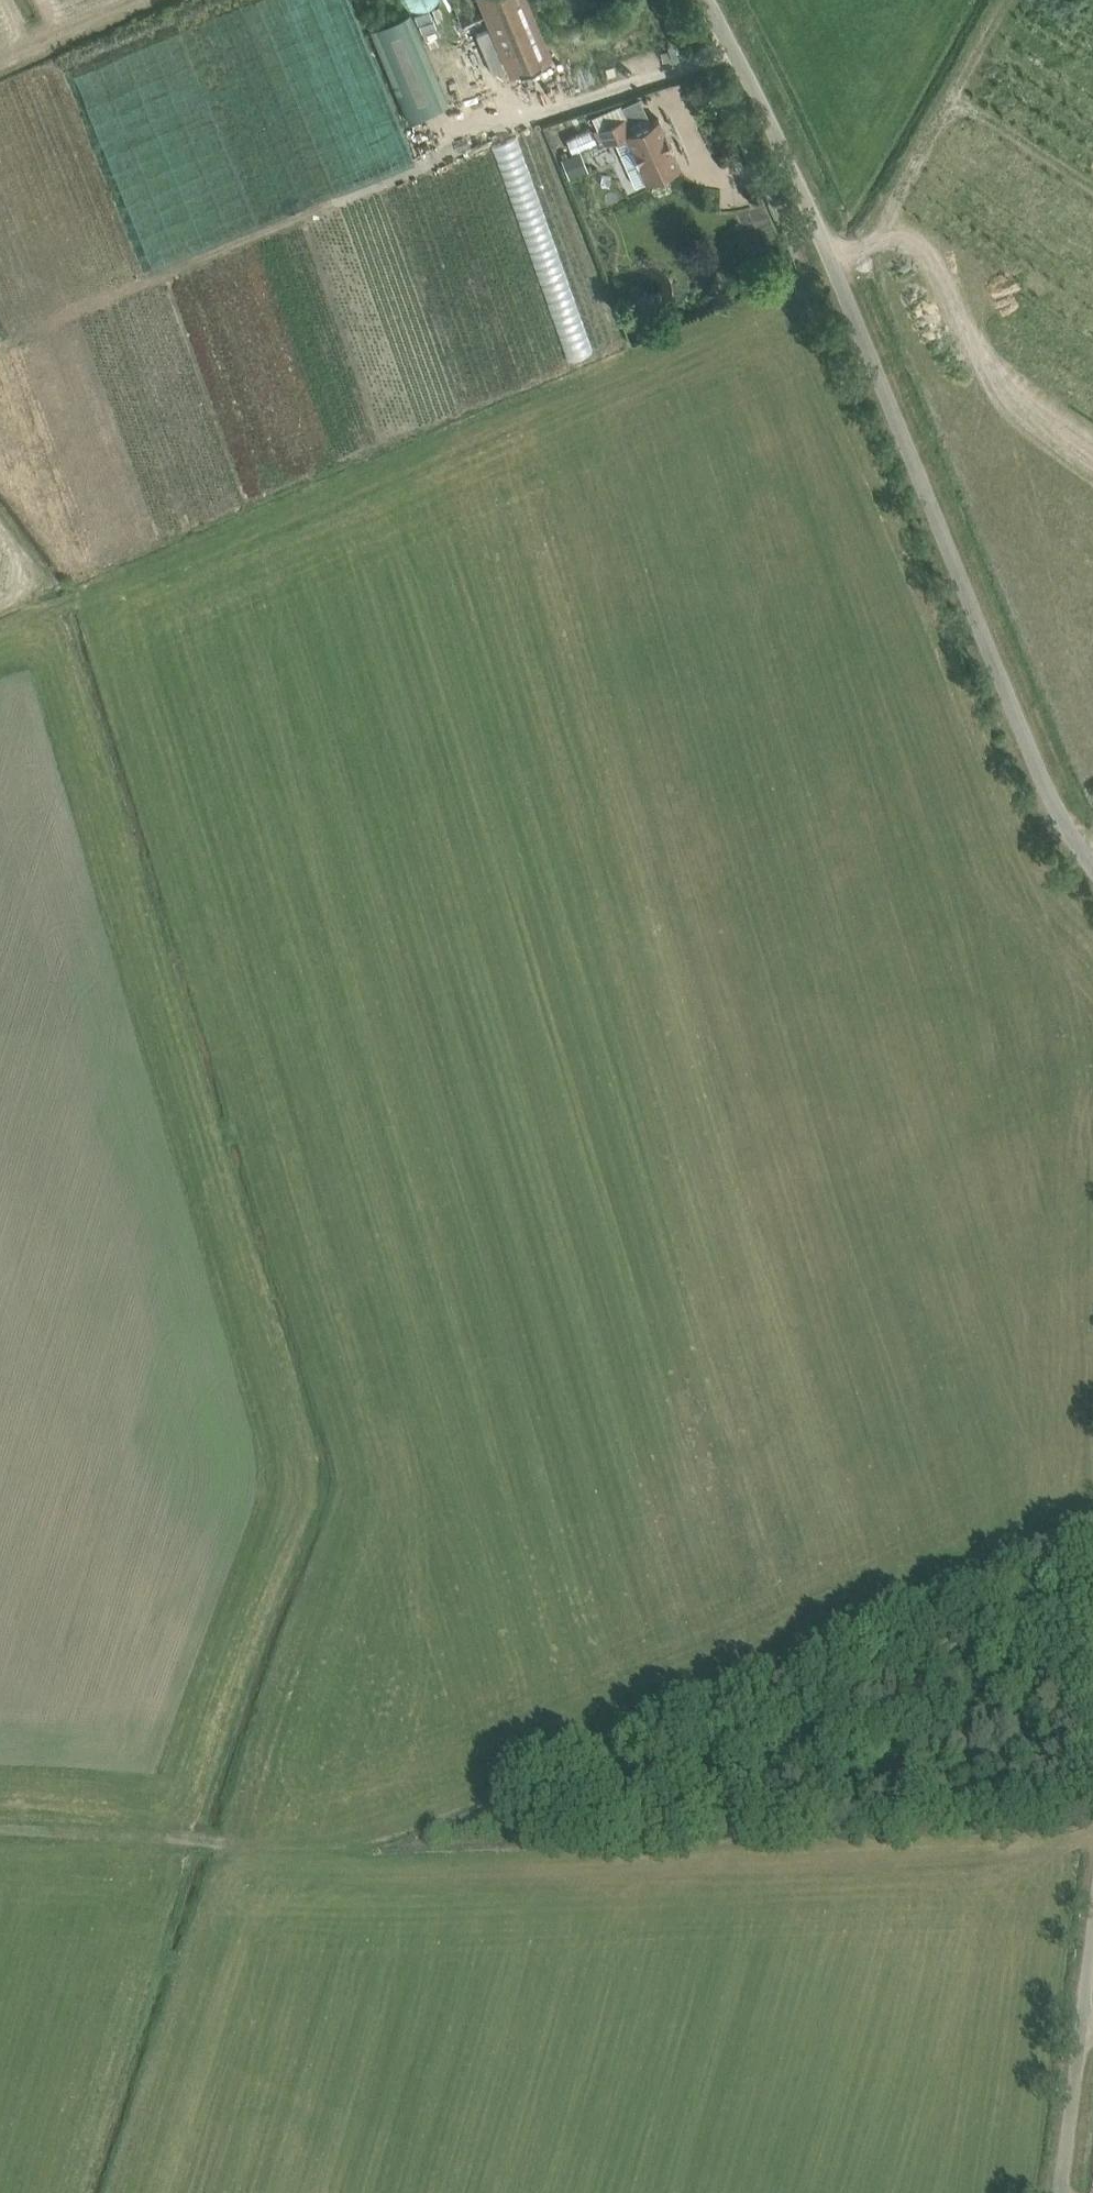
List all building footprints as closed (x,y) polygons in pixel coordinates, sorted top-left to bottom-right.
[(510,76),(552,58),(528,0),(479,0),(510,76)] [(605,143),(615,138),(637,186),(680,167),(659,118),(631,130),(625,116),(598,127),(605,143)]
